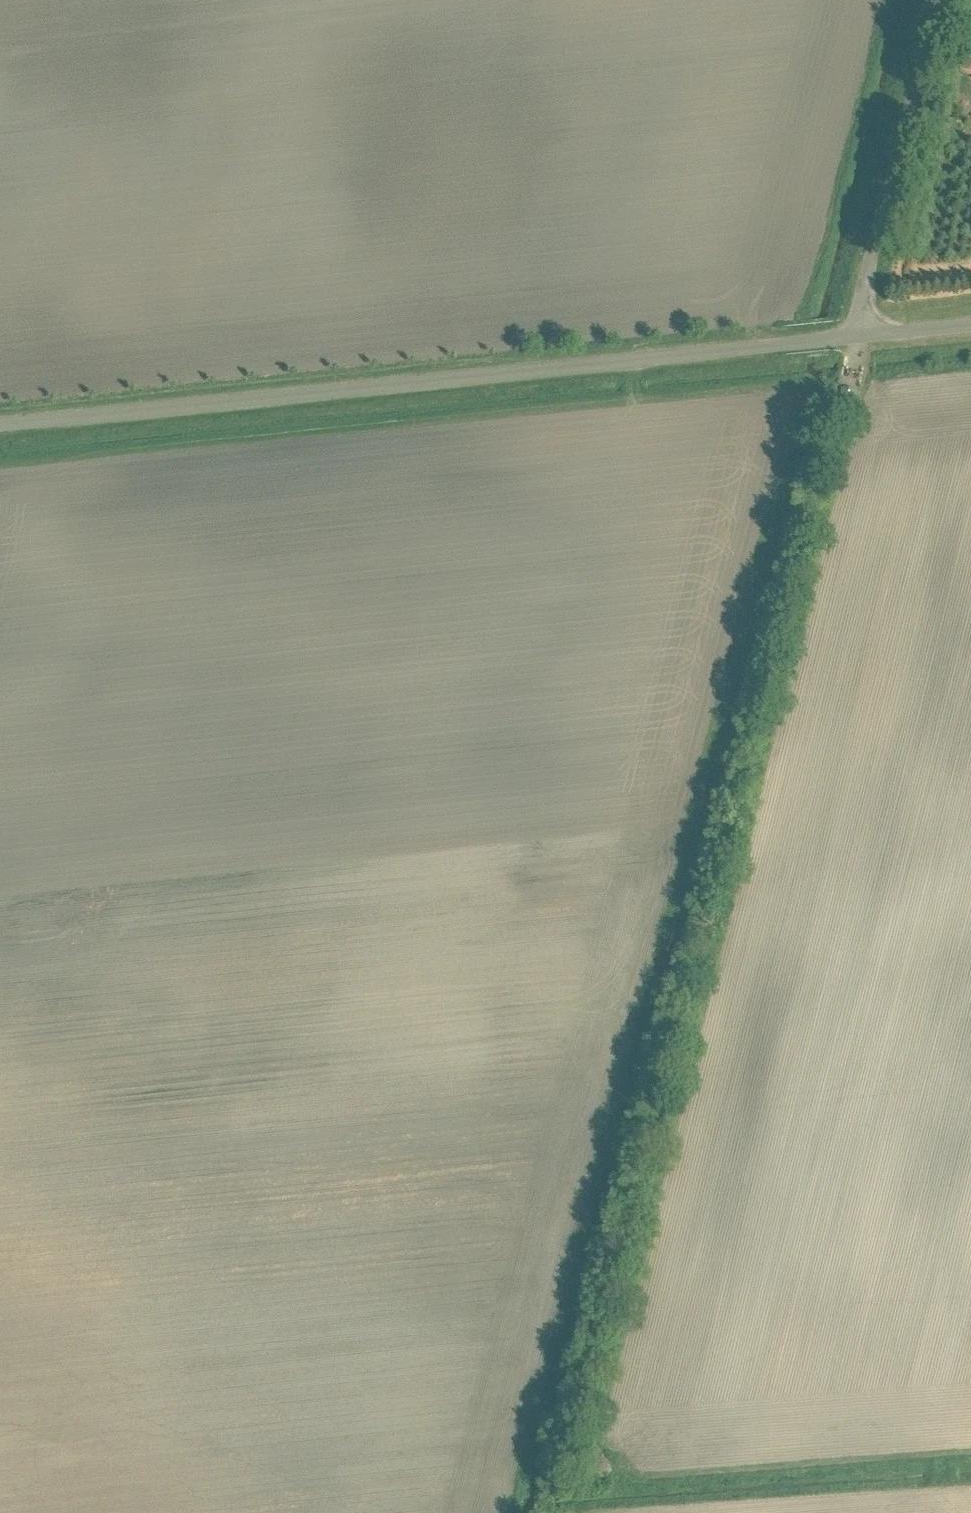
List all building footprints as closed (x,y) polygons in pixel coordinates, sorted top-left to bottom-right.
[(854,390),(847,388),(840,395),(845,403),(853,403),(856,397),(854,390)]
